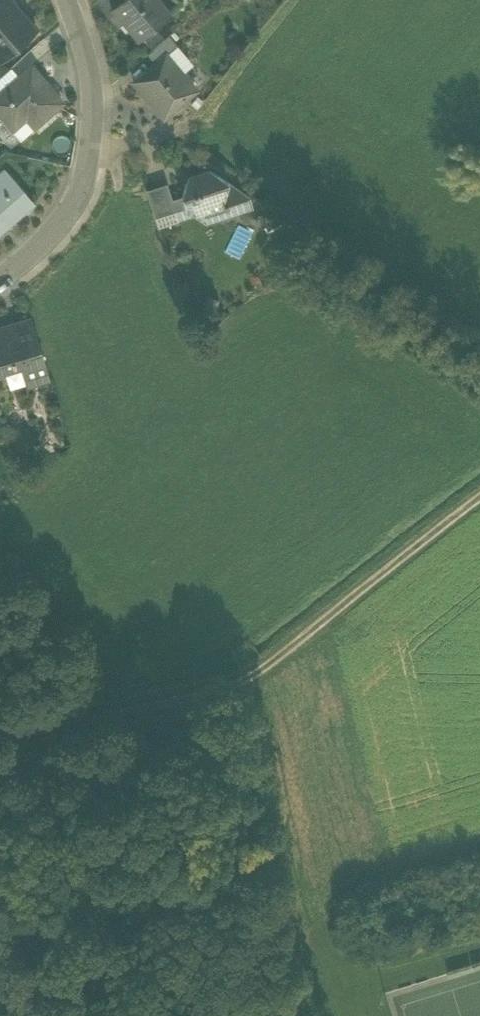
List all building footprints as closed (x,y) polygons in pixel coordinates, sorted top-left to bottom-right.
[(35,27),(11,0),(0,0),(0,53),(1,54),(0,54),(0,57),(35,27)] [(138,41),(170,14),(158,0),(123,0),(112,10),(138,41)] [(147,54),(155,63),(166,54),(176,45),(168,36),(147,54)] [(192,65),(176,45),(166,54),(182,73),(192,65)] [(133,82),(163,117),(195,89),(182,73),(166,54),(155,63),(133,82)] [(0,77),(0,94),(21,76),(12,66),(0,77)] [(7,123),(21,111),(34,126),(62,102),(31,67),(21,76),(0,94),(0,115),(7,123)] [(21,138),(34,126),(21,111),(7,123),(20,137),(21,138)] [(9,146),(20,137),(7,123),(0,115),(0,136),(9,146)] [(34,204),(4,169),(0,172),(0,233),(34,204)] [(187,175),(185,182),(200,177),(199,175),(211,171),(208,169),(187,175)] [(184,207),(195,216),(222,207),(233,214),(252,208),(249,196),(211,171),(199,175),(200,177),(185,182),(181,195),(181,196),(184,207)] [(170,199),(171,199),(166,183),(146,189),(153,210),(171,204),(169,199),(170,199)] [(171,199),(170,199),(177,221),(195,216),(184,207),(181,196),(171,199)] [(153,210),(158,228),(177,221),(170,199),(169,199),(171,204),(153,210)] [(222,207),(195,216),(205,223),(233,214),(222,207)] [(26,384),(49,377),(31,319),(0,329),(0,370),(20,364),(26,384)] [(0,372),(0,388),(18,385),(16,369),(0,372)]
